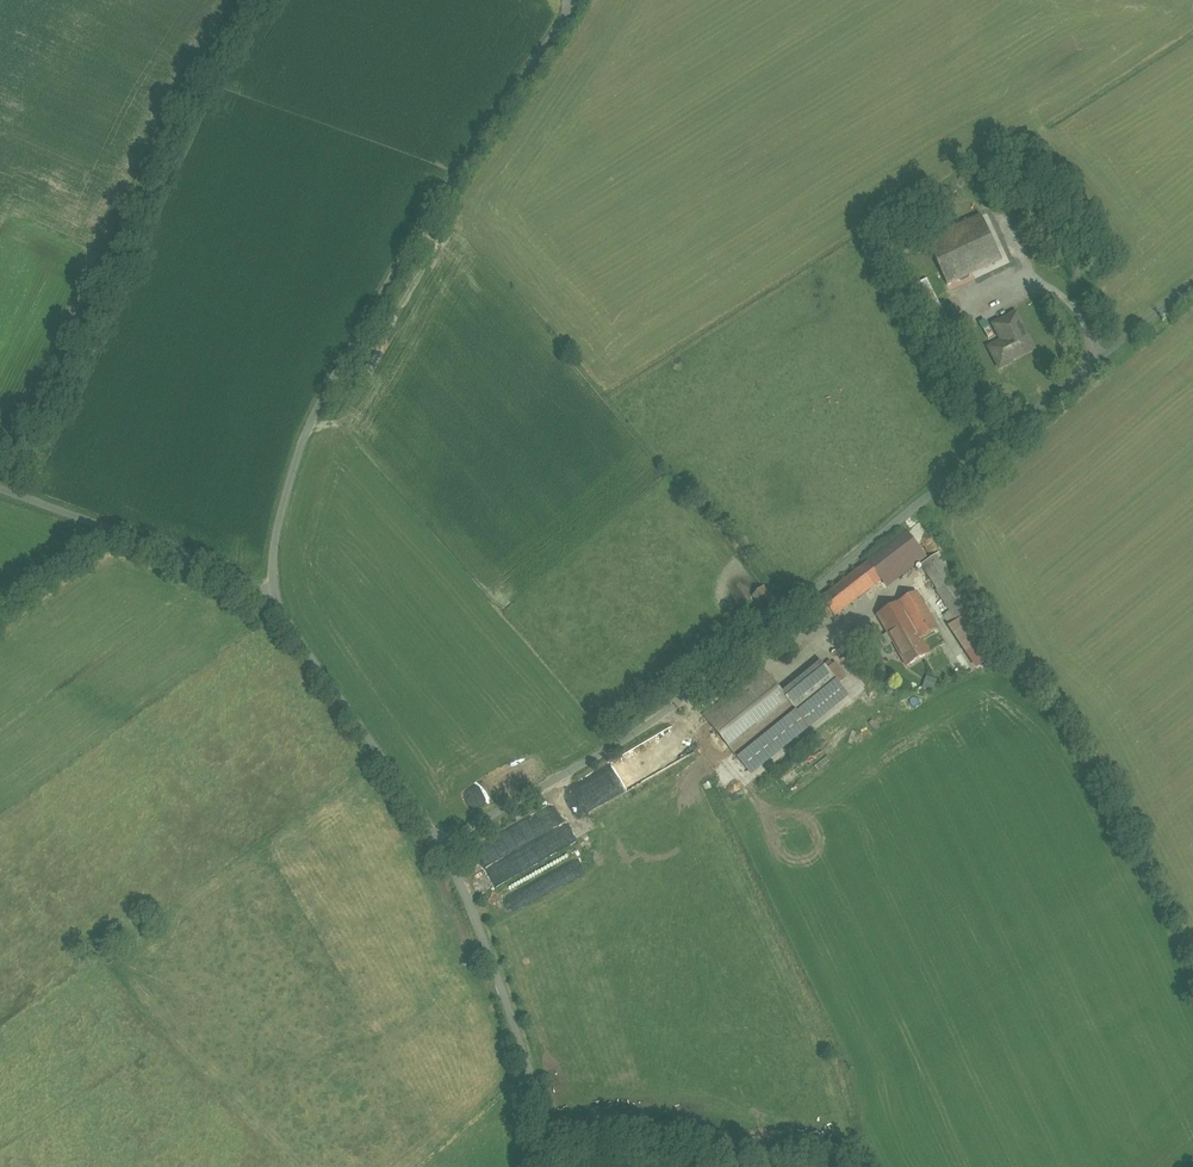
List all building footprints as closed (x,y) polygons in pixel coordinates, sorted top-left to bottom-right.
[(981,216),(927,241),(947,285),(1001,259),(981,216)] [(952,331),(926,279),(907,289),(933,340),(952,331)] [(1016,314),(993,325),(998,334),(1000,333),(1005,343),(991,351),(990,347),(989,348),(999,368),(1012,362),(1011,361),(1034,349),(1016,314)] [(973,609),(935,549),(927,555),(912,532),(867,562),(867,563),(844,581),(820,599),(823,603),(807,616),(816,626),(832,613),(834,616),(880,580),(884,585),(919,561),(938,589),(937,590),(957,621),(965,615),(973,609)] [(780,605),(764,586),(753,595),(769,615),(780,605)] [(916,592),(877,615),(889,635),(911,623),(920,639),(937,629),(916,592)] [(957,621),(948,627),(976,669),(993,657),(965,615),(957,621)] [(911,623),(889,635),(907,666),(929,653),(920,639),(911,623)] [(763,669),(704,717),(752,775),(849,695),(821,661),(782,693),(763,669)] [(925,687),(936,691),(940,679),(930,675),(925,687)]
